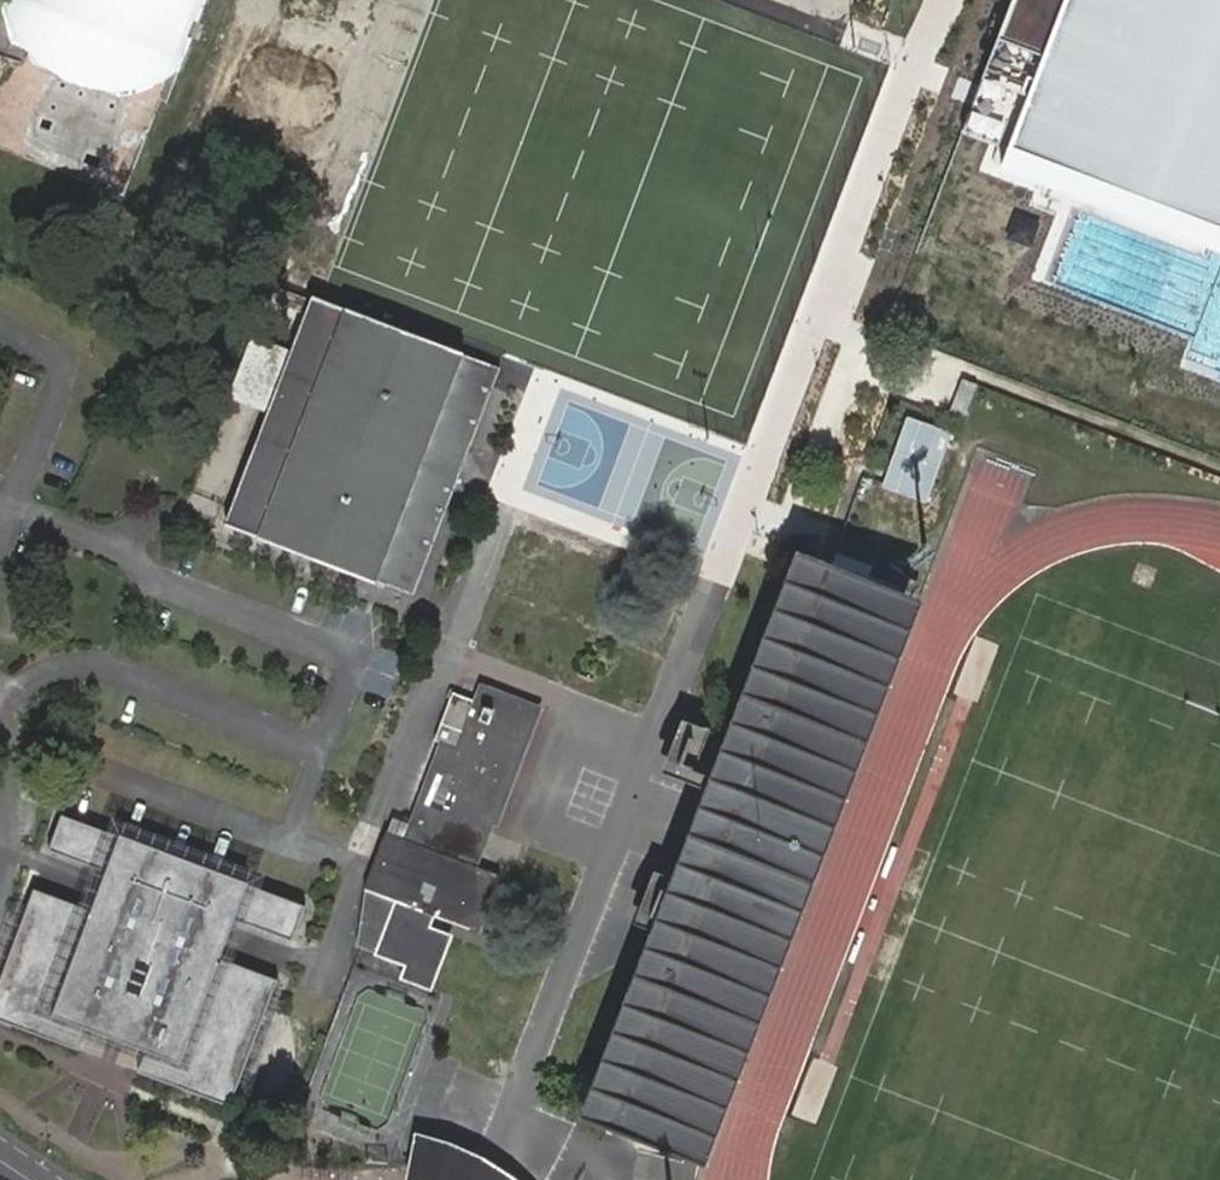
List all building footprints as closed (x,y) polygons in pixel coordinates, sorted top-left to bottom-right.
[(2,48),(156,109),(201,0),(0,0),(0,47),(2,48)] [(1001,38),(1045,55),(1012,142),(1219,222),(1219,0),(1015,0),(1001,38)] [(306,299),(220,522),(371,581),(459,359),(306,299)] [(929,500),(947,426),(899,415),(881,489),(929,500)] [(582,1114),(617,1127),(835,562),(800,549),(714,771),(708,788),(675,874),(654,927),(582,1114)] [(835,562),(617,1127),(703,1160),(921,595),(835,562)] [(480,701),(454,690),(436,738),(441,743),(405,838),(478,868),(491,832),(536,710),(485,690),(480,701)] [(708,788),(714,771),(694,763),(707,728),(679,718),(658,769),(708,788)] [(0,989),(0,1022),(80,1053),(89,1029),(119,1040),(146,1051),(137,1075),(231,1112),(278,987),(220,963),(235,923),(293,946),(306,913),(248,891),(249,887),(124,837),(123,841),(66,818),(54,851),(110,875),(95,913),(38,892),(0,989)] [(405,838),(399,836),(377,892),(398,900),(430,913),(457,922),(477,930),(497,874),(478,868),(405,838)] [(634,920),(654,927),(675,874),(658,866),(634,920)] [(398,900),(378,951),(411,964),(406,977),(430,987),(449,935),(425,925),(430,913),(398,900)] [(414,1131),(406,1179),(411,1179),(519,1179),(512,1173),(482,1155),(450,1140),(414,1131)]
